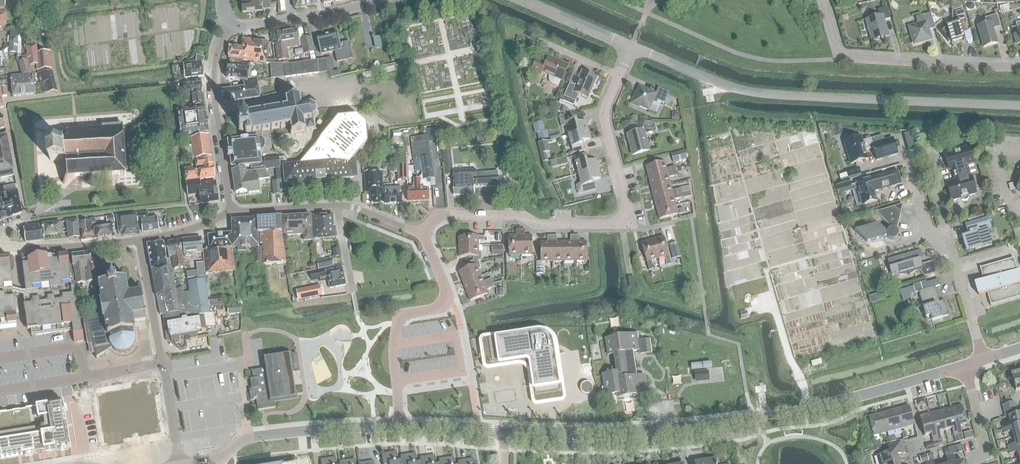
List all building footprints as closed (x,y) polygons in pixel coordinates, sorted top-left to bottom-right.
[(269,0),(242,0),(243,4),(242,4),(242,7),(241,8),(241,11),(242,12),(243,13),(261,12),(261,9),(270,9),(269,0)] [(295,10),(304,8),(303,0),(293,0),(295,10)] [(890,19),(887,7),(877,10),(879,17),(866,21),(872,40),(888,36),(884,21),(890,19)] [(968,32),(962,8),(952,11),(952,24),(947,25),(950,37),(949,37),(951,40),(952,43),(953,42),(955,44),(959,41),(963,39),(962,33),(968,32)] [(101,39),(125,37),(123,12),(94,15),(94,21),(99,21),(100,25),(106,24),(106,30),(101,30),(101,39)] [(935,29),(930,13),(915,18),(918,25),(909,28),(914,44),(931,39),(928,31),(935,29)] [(1000,27),(997,15),(985,18),(986,24),(977,26),(983,48),(997,44),(993,29),(1000,27)] [(286,47),(301,45),(301,40),(299,40),(297,29),(277,32),(278,43),(275,43),(277,60),(288,59),(286,47)] [(10,30),(9,44),(18,37),(19,36),(19,30),(10,30)] [(339,44),(336,33),(317,37),(320,54),(334,51),(336,62),(352,59),(348,42),(339,44)] [(376,35),(378,47),(388,46),(387,34),(376,35)] [(9,44),(9,53),(17,53),(18,42),(18,37),(9,44)] [(303,53),(313,52),(314,52),(311,37),(300,39),(301,40),(301,45),(303,53)] [(228,58),(252,61),(253,51),(252,50),(253,40),(242,39),(241,47),(229,46),(228,58)] [(268,42),(253,40),(252,50),(253,51),(252,61),(266,63),(266,59),(268,42)] [(26,46),(25,46),(27,55),(29,66),(30,66),(38,65),(38,71),(52,70),(50,52),(36,53),(36,49),(36,45),(33,45),(33,43),(26,43),(26,46)] [(486,52),(484,43),(478,44),(478,46),(476,46),(477,52),(479,51),(480,53),(486,52)] [(525,61),(528,54),(521,51),(518,57),(525,61)] [(23,75),(10,76),(13,97),(35,94),(34,85),(37,84),(34,74),(32,74),(29,66),(27,55),(20,56),(18,57),(19,62),(23,75)] [(204,57),(196,56),(195,62),(183,64),(184,69),(183,69),(185,79),(203,76),(201,61),(203,61),(204,57)] [(568,66),(548,57),(545,64),(536,60),(531,71),(541,75),(542,73),(548,75),(548,79),(549,82),(552,85),(558,87),(561,81),(562,81),(568,66)] [(326,59),(317,60),(319,73),(328,71),(326,59)] [(282,64),(275,63),(272,63),(274,78),(284,77),(282,65),(282,64)] [(249,68),(227,66),(226,78),(247,80),(249,68)] [(58,91),(52,71),(39,73),(45,93),(58,91)] [(596,78),(582,72),(575,86),(570,83),(564,96),(575,102),(578,94),(587,98),(596,78)] [(192,97),(192,95),(191,93),(202,92),(200,80),(183,83),(184,92),(176,93),(177,100),(192,97)] [(259,98),(256,80),(242,82),(243,88),(221,91),(222,103),(259,98)] [(634,96),(630,104),(639,108),(639,107),(649,111),(651,104),(652,102),(656,104),(658,101),(669,106),(672,98),(667,96),(669,93),(658,88),(657,90),(656,94),(639,86),(635,96),(634,96)] [(200,93),(192,95),(192,97),(193,106),(190,107),(191,110),(178,112),(181,136),(208,132),(204,108),(200,109),(200,106),(202,106),(200,93)] [(310,104),(310,106),(301,107),(304,104),(305,105),(306,104),(304,103),(304,100),(305,99),(304,98),(303,99),(300,98),(300,97),(299,96),(298,98),(286,99),(285,98),(284,99),(286,101),(287,106),(285,106),(285,108),(279,109),(278,107),(276,107),(277,109),(269,110),(269,109),(267,109),(267,111),(259,112),(259,110),(257,111),(257,112),(250,113),(250,112),(248,112),(248,114),(247,114),(247,119),(238,120),(237,119),(236,120),(238,122),(239,129),(238,130),(239,132),(241,130),(244,129),(245,132),(247,133),(251,133),(252,134),(253,134),(253,132),(261,131),(261,133),(263,132),(263,131),(270,130),(271,131),(272,131),(272,129),(280,128),(280,129),(282,129),(282,128),(288,126),(289,128),(290,128),(291,133),(290,134),(292,135),(294,133),(304,131),(304,133),(307,132),(307,131),(314,130),(315,131),(316,129),(315,128),(314,121),(316,119),(315,118),(316,114),(317,114),(318,113),(317,112),(316,108),(317,108),(316,105),(315,106),(312,105),(312,104),(310,104)] [(566,126),(568,135),(588,130),(585,121),(578,123),(576,114),(559,119),(562,127),(566,126)] [(284,170),(279,171),(280,176),(284,176),(285,181),(285,183),(285,184),(318,181),(318,179),(324,179),(324,181),(357,178),(355,160),(353,160),(352,161),(352,160),(352,159),(358,153),(358,152),(366,143),(365,125),(358,120),(356,118),(338,119),(323,137),(321,140),(320,140),(316,145),(315,145),(316,146),(300,164),(299,164),(298,165),(283,166),(284,170)] [(537,133),(539,141),(549,138),(547,130),(545,131),(542,121),(532,124),(535,133),(537,133)] [(651,121),(639,121),(641,131),(627,135),(632,155),(649,151),(644,134),(654,131),(651,121)] [(124,127),(123,124),(120,126),(105,127),(105,126),(102,126),(102,130),(69,132),(69,130),(67,130),(68,143),(66,143),(66,144),(64,144),(64,145),(52,146),(52,144),(49,145),(49,149),(49,153),(50,161),(64,161),(65,163),(67,163),(68,179),(63,183),(65,185),(70,179),(77,179),(126,176),(126,167),(125,167),(125,160),(126,160),(125,155),(124,155),(124,142),(125,142),(124,136),(123,136),(123,128),(124,127)] [(590,140),(588,130),(568,135),(573,153),(585,150),(583,142),(590,140)] [(262,138),(263,132),(261,133),(261,131),(253,132),(253,134),(252,134),(251,133),(247,133),(248,137),(238,138),(238,140),(228,142),(229,152),(228,152),(229,159),(230,159),(231,168),(251,166),(251,169),(261,167),(261,169),(264,168),(264,169),(281,166),(279,157),(267,159),(261,163),(259,150),(263,150),(265,145),(264,140),(262,138)] [(211,157),(208,135),(191,138),(194,159),(211,157)] [(865,151),(873,149),(876,160),(897,154),(893,139),(884,141),(882,135),(862,141),(861,137),(844,142),(850,165),(868,160),(865,151)] [(14,169),(6,136),(0,137),(0,172),(14,169)] [(415,187),(408,187),(408,201),(428,201),(428,188),(430,188),(430,186),(435,186),(434,179),(430,157),(428,142),(428,140),(429,140),(429,136),(427,136),(413,138),(414,143),(411,143),(414,161),(415,172),(422,171),(422,175),(419,178),(415,178),(415,187)] [(550,152),(547,141),(538,143),(542,163),(548,162),(546,153),(550,152)] [(449,147),(441,148),(443,163),(451,162),(449,147)] [(948,167),(951,167),(955,181),(946,183),(951,201),(961,198),(963,200),(965,200),(968,199),(968,196),(976,194),(971,176),(970,176),(967,165),(973,164),(968,147),(944,154),(948,167)] [(687,159),(685,150),(671,154),(673,162),(687,159)] [(578,174),(598,169),(595,160),(588,162),(586,154),(574,157),(578,174)] [(566,157),(559,159),(561,166),(568,164),(566,157)] [(196,167),(198,166),(203,166),(204,171),(213,169),(212,159),(196,161),(196,166),(196,167)] [(648,178),(676,171),(675,166),(666,168),(664,162),(646,166),(648,178)] [(381,171),(380,164),(369,164),(369,172),(365,172),(366,193),(371,193),(371,204),(383,204),(382,171),(381,171)] [(408,180),(408,164),(397,165),(398,180),(408,180)] [(199,180),(200,180),(214,178),(213,169),(204,171),(203,166),(198,166),(198,168),(198,171),(197,171),(198,172),(199,180)] [(861,176),(859,168),(846,171),(848,180),(861,176)] [(15,175),(14,169),(0,172),(0,178),(15,175)] [(184,170),(186,182),(199,180),(198,172),(194,173),(193,169),(184,170)] [(246,173),(245,169),(231,171),(235,194),(248,192),(248,194),(259,193),(257,180),(269,178),(269,175),(266,176),(265,170),(246,173)] [(598,169),(578,174),(581,184),(576,185),(578,194),(595,189),(593,181),(600,179),(598,169)] [(453,182),(452,182),(453,195),(473,194),(473,186),(498,186),(497,173),(482,173),(482,172),(476,173),(476,171),(453,171),(453,182)] [(651,189),(670,184),(668,177),(677,175),(676,171),(648,178),(651,189)] [(901,184),(897,171),(856,182),(862,205),(877,201),(874,192),(901,184)] [(200,180),(199,180),(186,182),(187,196),(197,195),(200,196),(201,204),(218,202),(215,182),(200,184),(200,180)] [(851,190),(848,180),(835,184),(838,194),(851,190)] [(281,195),(280,181),(272,181),(273,195),(281,195)] [(15,184),(0,188),(0,221),(11,217),(22,214),(17,191),(16,191),(15,184)] [(651,189),(654,200),(681,193),(680,188),(671,190),(670,184),(651,189)] [(384,188),(384,190),(385,203),(402,203),(401,190),(401,187),(384,188)] [(654,200),(657,209),(675,205),(674,199),(682,197),(681,193),(654,200)] [(676,210),(675,205),(657,209),(659,219),(678,214),(684,213),(683,208),(676,210)] [(896,230),(902,206),(875,214),(890,228),(889,229),(887,231),(886,233),(878,224),(854,231),(866,243),(887,237),(887,238),(888,238),(889,239),(889,240),(890,240),(891,240),(893,240),(894,240),(895,240),(895,239),(896,238),(897,238),(897,237),(898,236),(898,235),(898,234),(898,233),(898,232),(897,231),(896,230)] [(147,212),(136,214),(137,223),(140,222),(142,233),(159,230),(157,218),(148,219),(147,212)] [(139,234),(137,223),(136,214),(117,216),(119,233),(123,233),(124,236),(139,234)] [(333,227),(333,214),(312,216),(313,239),(336,238),(335,227),(333,227)] [(309,216),(282,218),(282,235),(302,234),(302,241),(312,240),(312,233),(311,233),(309,216)] [(260,219),(261,245),(263,245),(263,264),(285,264),(282,235),(282,218),(260,219)] [(992,229),(988,218),(965,225),(967,234),(970,233),(970,235),(962,237),(966,250),(965,251),(992,243),(991,243),(990,243),(986,230),(992,229)] [(258,245),(261,245),(260,219),(231,220),(232,248),(238,248),(238,251),(246,251),(246,247),(254,247),(254,265),(261,265),(261,248),(258,248),(258,245)] [(80,238),(79,220),(67,221),(69,239),(80,238)] [(61,234),(60,222),(24,226),(24,228),(23,229),(25,242),(45,240),(44,235),(61,234)] [(96,239),(95,226),(95,224),(91,224),(91,222),(80,224),(81,241),(96,239)] [(113,224),(95,226),(96,239),(115,238),(113,224)] [(509,255),(520,255),(520,230),(516,230),(516,236),(508,236),(509,255)] [(520,230),(520,255),(532,255),(532,236),(525,236),(525,230),(520,230)] [(210,249),(201,250),(202,252),(204,273),(233,269),(232,247),(231,234),(208,236),(210,249)] [(574,236),(575,261),(586,261),(586,242),(579,242),(579,235),(574,236)] [(459,237),(459,247),(478,247),(478,241),(485,241),(484,236),(478,237),(478,236),(459,237)] [(552,262),(552,236),(547,236),(547,242),(540,243),(540,262),(552,262)] [(556,236),(552,236),(552,262),(563,261),(563,242),(556,242),(556,236)] [(570,242),(563,242),(563,261),(575,261),(574,236),(570,236),(570,242)] [(652,240),(658,258),(664,256),(666,265),(671,264),(664,236),(652,240)] [(202,252),(201,250),(200,238),(182,240),(184,257),(192,256),(191,253),(202,252)] [(651,260),(658,258),(652,240),(641,243),(649,270),(653,269),(651,260)] [(183,267),(179,241),(164,243),(165,254),(167,254),(168,258),(171,257),(174,269),(183,267)] [(147,246),(153,278),(169,275),(170,278),(173,277),(169,259),(166,259),(162,243),(147,246)] [(680,257),(676,243),(668,245),(673,259),(680,257)] [(492,246),(492,255),(502,255),(502,246),(492,246)] [(478,252),(478,247),(459,247),(459,257),(472,257),(472,261),(478,261),(481,260),(481,252),(478,252)] [(891,263),(888,263),(892,276),(894,275),(906,275),(905,272),(907,271),(909,276),(909,275),(916,270),(916,271),(917,270),(916,268),(917,268),(919,271),(924,277),(936,273),(933,262),(923,265),(922,263),(920,264),(917,252),(921,251),(921,250),(890,259),(891,263)] [(100,303),(100,301),(99,299),(98,299),(93,263),(91,263),(90,252),(72,254),(73,265),(74,265),(77,283),(94,281),(94,286),(91,287),(93,299),(95,299),(96,303),(100,303)] [(72,288),(68,255),(59,256),(37,255),(37,256),(26,258),(23,262),(23,264),(28,305),(24,305),(27,330),(31,330),(31,336),(73,331),(74,343),(84,342),(75,288),(72,288)] [(17,324),(9,257),(0,256),(0,326),(17,324)] [(319,270),(333,267),(331,258),(317,261),(319,270)] [(1013,258),(979,268),(983,281),(975,283),(978,296),(987,293),(991,306),(1019,298),(1019,273),(1019,270),(1017,271),(1013,258)] [(481,268),(478,261),(472,261),(469,262),(471,267),(459,272),(462,281),(480,275),(478,269),(481,268)] [(204,277),(202,262),(195,263),(197,278),(204,277)] [(326,270),(310,274),(311,280),(319,279),(320,281),(328,279),(330,288),(345,285),(342,268),(326,271),(326,270)] [(102,300),(100,301),(100,303),(101,310),(102,310),(102,312),(102,314),(83,318),(88,345),(94,344),(97,359),(97,358),(105,352),(104,346),(111,344),(111,346),(112,348),(114,350),(116,351),(117,353),(119,353),(122,354),(124,354),(126,354),(128,353),(130,352),(132,351),(133,349),(135,347),(136,345),(136,343),(136,341),(136,339),(135,330),(136,330),(136,329),(135,329),(134,322),(146,320),(145,314),(146,314),(145,312),(144,313),(141,293),(142,293),(142,291),(139,292),(130,294),(129,292),(128,292),(126,279),(127,279),(127,277),(124,278),(124,279),(116,280),(116,278),(117,277),(116,275),(114,275),(114,276),(108,277),(106,277),(106,279),(107,279),(108,282),(100,283),(100,282),(98,283),(98,285),(99,285),(100,292),(99,293),(100,295),(101,295),(102,300)] [(175,290),(173,277),(170,278),(169,275),(153,278),(157,297),(160,315),(163,314),(167,339),(171,342),(174,342),(175,346),(180,350),(185,350),(187,348),(186,342),(189,341),(189,338),(197,337),(196,330),(205,329),(203,316),(192,318),(191,315),(209,312),(205,278),(187,281),(189,292),(183,293),(182,289),(175,290)] [(480,275),(462,281),(466,291),(492,281),(491,279),(483,282),(480,275)] [(940,285),(938,280),(926,283),(926,281),(920,283),(922,291),(918,292),(923,307),(922,307),(925,318),(930,316),(931,321),(942,318),(948,316),(944,301),(939,302),(935,287),(940,285)] [(492,281),(466,291),(470,301),(488,294),(486,290),(495,287),(492,281)] [(321,285),(304,289),(307,299),(323,295),(321,285)] [(906,287),(902,288),(902,290),(900,291),(903,300),(916,296),(913,287),(907,289),(906,287)] [(221,298),(209,299),(210,307),(222,306),(221,298)] [(241,314),(240,305),(227,305),(227,315),(241,314)] [(482,342),(485,365),(485,366),(486,366),(486,367),(487,367),(487,368),(488,368),(489,368),(516,364),(517,364),(518,364),(519,364),(520,364),(521,364),(521,365),(522,365),(523,365),(523,366),(524,366),(525,367),(526,368),(527,369),(527,370),(528,370),(528,371),(528,372),(529,372),(529,373),(529,374),(533,400),(533,401),(533,402),(534,402),(534,403),(535,403),(536,403),(537,403),(560,400),(561,400),(561,399),(562,399),(562,398),(563,398),(563,397),(563,396),(555,343),(555,342),(554,342),(554,341),(554,340),(554,339),(553,338),(553,337),(552,337),(552,336),(551,335),(550,334),(550,333),(549,333),(548,333),(548,332),(547,332),(546,331),(545,331),(544,331),(544,330),(543,330),(542,330),(541,330),(540,330),(539,330),(538,330),(484,338),(483,339),(482,339),(482,340),(482,341),(481,341),(481,342),(482,342)] [(638,341),(637,334),(605,339),(608,355),(613,354),(616,372),(602,375),(606,396),(617,394),(617,398),(647,394),(644,375),(636,377),(635,372),(632,351),(639,350),(640,354),(651,352),(649,339),(638,341)] [(1010,372),(1015,391),(1019,389),(1019,369),(1010,372)] [(709,381),(707,371),(694,372),(695,383),(700,382),(709,381)] [(160,378),(98,387),(106,443),(168,434),(160,378)] [(589,394),(590,394),(591,393),(592,392),(593,390),(593,389),(593,387),(592,386),(592,385),(591,384),(589,383),(588,382),(587,382),(585,382),(584,383),(582,383),(581,384),(581,386),(580,387),(580,389),(580,390),(581,391),(582,393),(583,394),(584,394),(586,395),(587,395),(589,394)] [(83,409),(94,406),(91,394),(80,397),(83,409)] [(1013,402),(1002,405),(1003,411),(1015,408),(1013,402)] [(0,414),(0,459),(25,455),(32,454),(60,450),(68,448),(70,448),(65,415),(65,414),(64,407),(63,404),(26,410),(25,410),(18,411),(14,412),(7,413),(6,413),(0,414)] [(908,406),(895,410),(900,429),(914,425),(908,406)] [(961,406),(950,409),(957,436),(959,441),(959,442),(963,441),(959,427),(966,425),(961,406)] [(1019,425),(1019,413),(1016,414),(1015,408),(1003,411),(1005,418),(1008,417),(1010,423),(1002,425),(1003,429),(1019,425)] [(954,437),(957,436),(950,409),(940,411),(945,431),(951,429),(953,437),(954,437)] [(895,410),(881,414),(887,433),(900,429),(895,410)] [(945,431),(940,411),(929,414),(937,441),(941,440),(939,432),(945,431)] [(887,433),(881,414),(868,417),(873,436),(887,433)] [(937,441),(929,414),(919,417),(924,436),(931,434),(933,442),(937,441)] [(1013,438),(1019,436),(1019,425),(1003,429),(1004,433),(1012,431),(1013,438)] [(1013,438),(1015,444),(1007,446),(1008,450),(1019,447),(1019,436),(1013,438)] [(879,463),(890,463),(898,462),(897,456),(905,454),(902,443),(887,447),(888,453),(877,456),(879,463)] [(1008,450),(1009,454),(1017,452),(1019,459),(1019,458),(1019,447),(1008,450)] [(381,454),(383,463),(402,463),(401,461),(397,461),(396,452),(381,454)] [(400,456),(401,461),(402,463),(421,463),(420,463),(417,463),(416,454),(406,455),(400,456)] [(419,458),(420,463),(421,463),(436,463),(434,455),(419,458)] [(920,456),(921,463),(928,461),(927,455),(920,456)] [(949,456),(952,463),(963,463),(962,461),(956,463),(953,455),(950,456),(949,456)]
